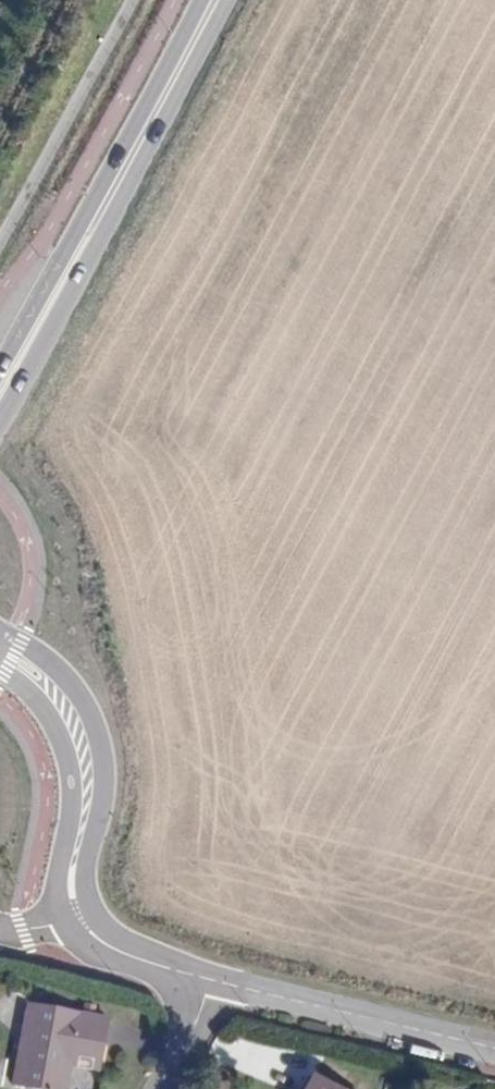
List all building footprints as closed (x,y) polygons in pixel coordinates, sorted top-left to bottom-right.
[(30,1008),(17,1086),(40,1088),(68,1088),(77,1046),(103,1050),(108,1021),(30,1008)] [(317,1080),(312,1088),(332,1088),(317,1080)]
